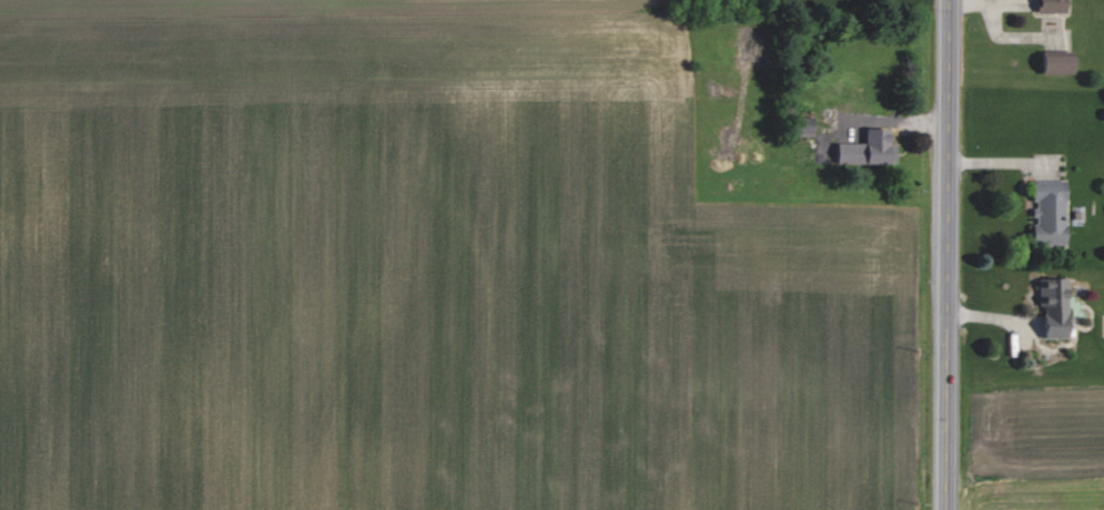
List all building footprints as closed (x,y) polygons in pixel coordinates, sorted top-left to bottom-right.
[(1066,12),(1066,0),(1039,0),(1039,11),(1066,12)] [(1072,51),(1041,50),(1040,73),(1072,73),(1072,51)] [(835,142),(834,162),(893,164),(893,145),(886,145),(886,128),(864,127),(864,143),(835,142)] [(1065,244),(1065,180),(1032,180),(1032,208),(1031,208),(1031,219),(1031,244),(1065,244)] [(1037,278),(1038,306),(1042,306),(1042,338),(1067,338),(1066,278),(1037,278)]
